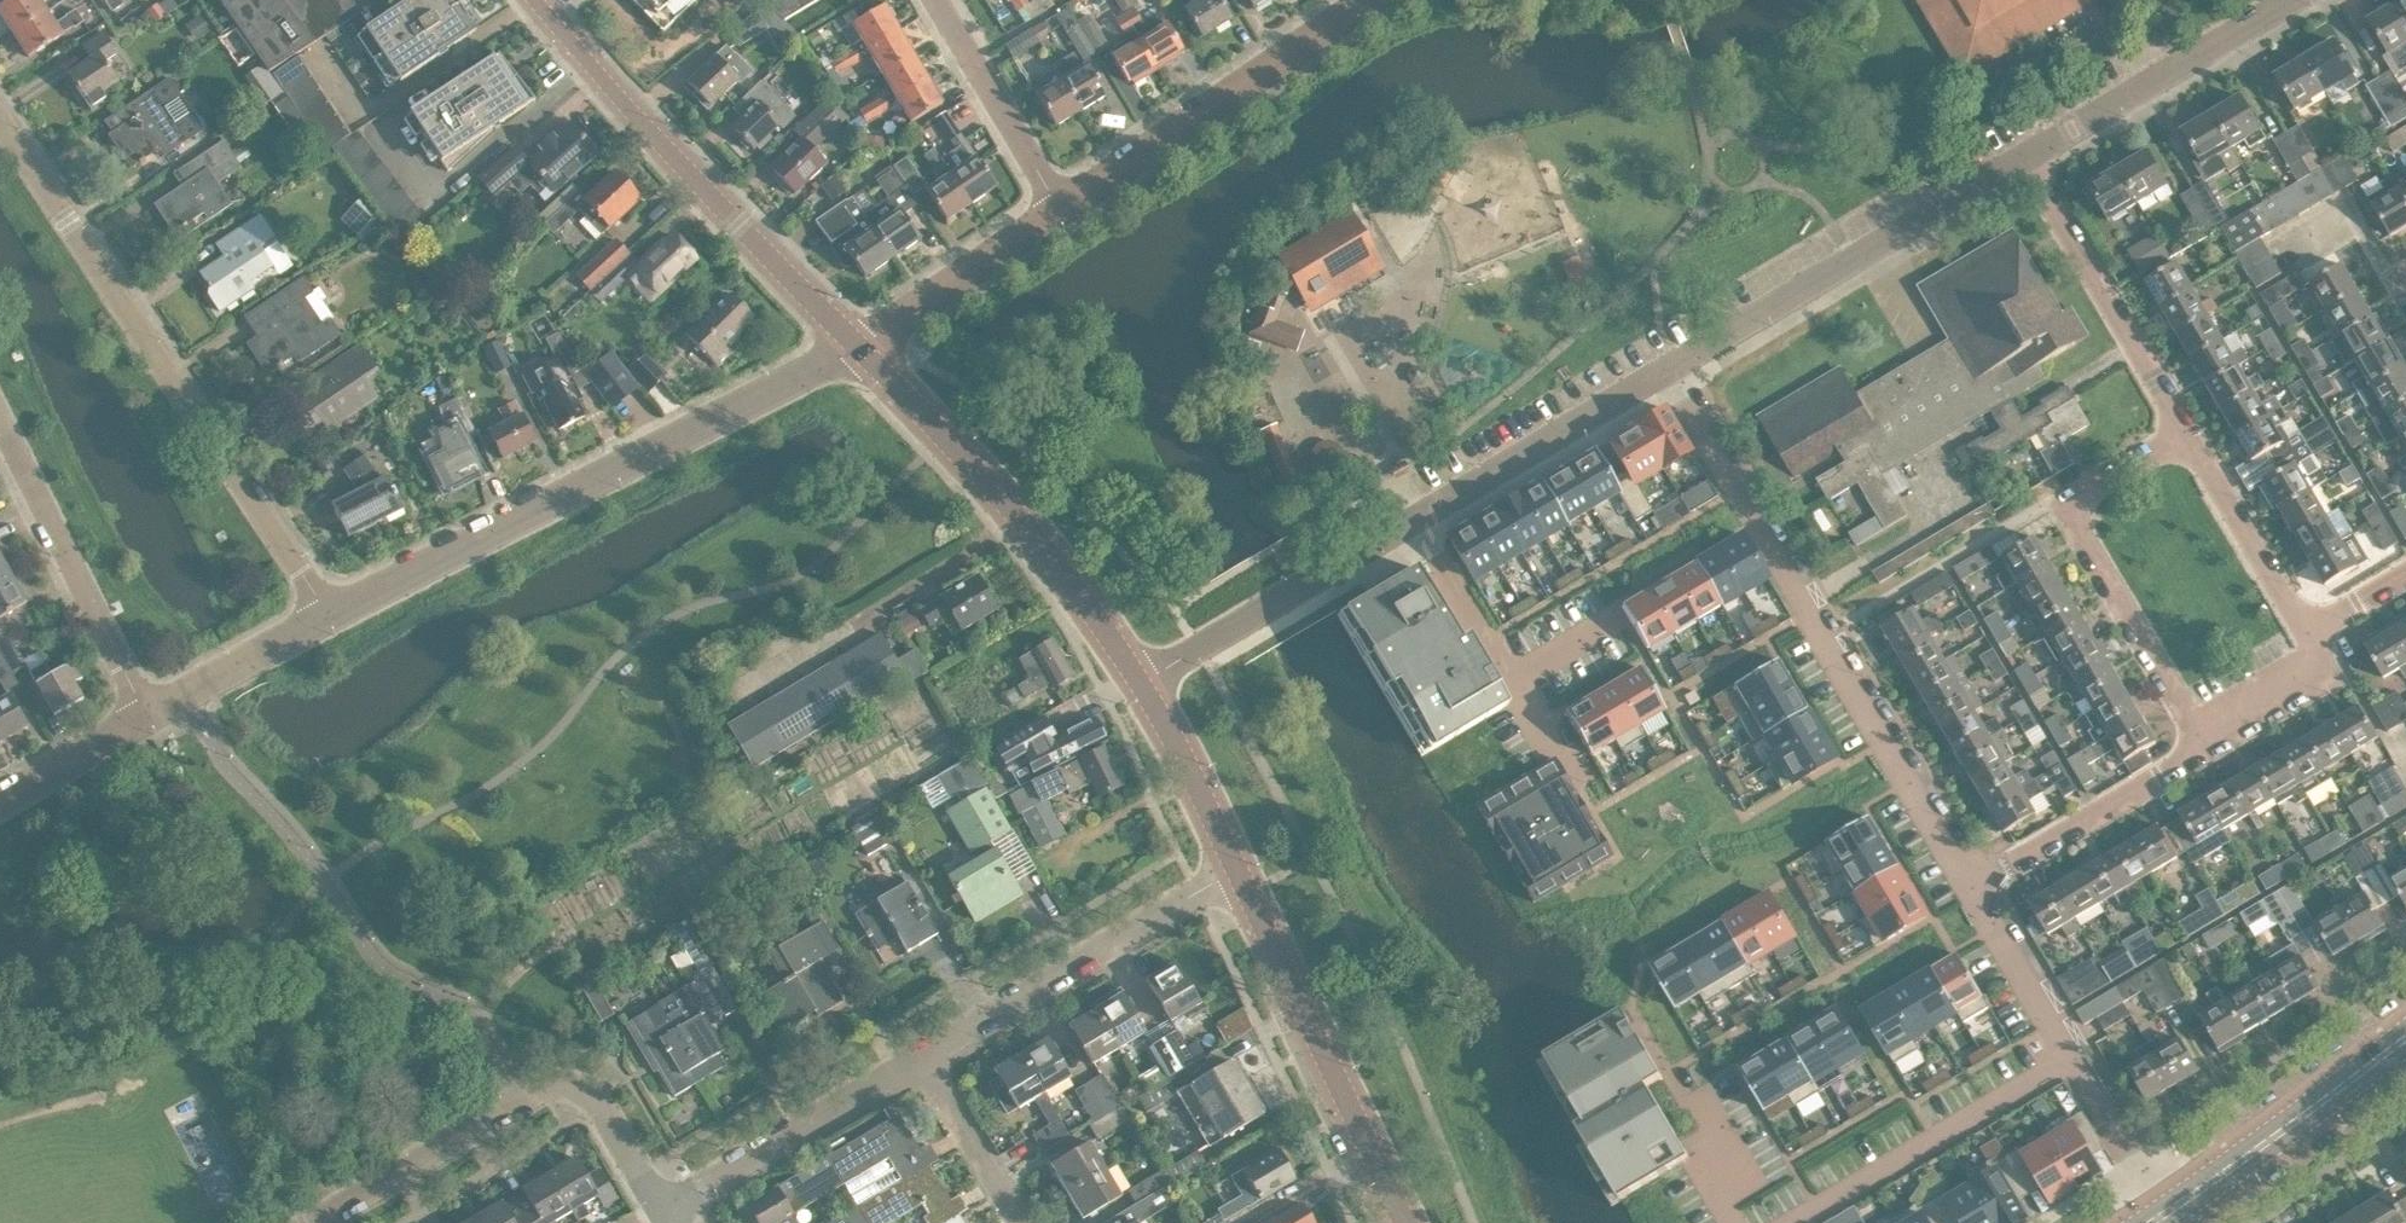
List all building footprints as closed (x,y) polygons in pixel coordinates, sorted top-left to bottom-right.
[(12,31),(46,10),(39,0),(8,0),(0,5),(0,12),(12,31)] [(105,1),(112,10),(124,2),(122,0),(106,0),(105,1)] [(268,71),(359,12),(352,0),(219,0),(268,71)] [(474,29),(460,8),(457,10),(451,1),(453,0),(408,0),(401,4),(401,3),(389,11),(382,1),(349,23),(354,31),(362,26),(378,51),(373,54),(390,81),(395,78),(397,81),(436,56),(436,55),(474,29)] [(662,31),(695,0),(632,0),(662,31)] [(770,5),(783,20),(816,0),(765,0),(770,5)] [(1028,4),(1025,0),(1011,0),(1017,10),(1028,4)] [(1123,12),(1133,29),(1154,65),(1167,57),(1169,61),(1180,54),(1178,50),(1181,48),(1160,13),(1142,23),(1129,0),(1117,0),(1124,12),(1123,12)] [(1231,18),(1220,0),(1196,0),(1183,7),(1201,36),(1231,18)] [(1920,0),(1918,1),(1919,3),(1921,2),(1927,12),(1925,14),(1925,15),(1928,14),(1935,25),(1932,26),(1933,27),(1935,26),(1938,31),(1936,32),(1937,33),(1939,32),(1960,67),(1958,68),(1959,69),(1961,69),(1965,76),(1966,75),(1965,73),(1976,66),(1977,69),(1978,68),(1977,66),(1981,63),(1983,65),(1984,64),(1983,62),(1993,56),(1995,59),(1996,58),(1995,55),(2005,49),(2006,51),(2008,50),(2007,48),(2011,46),(2012,48),(2013,47),(2012,45),(2023,38),(2024,41),(2026,40),(2024,38),(2035,31),(2036,33),(2037,33),(2036,31),(2040,28),(2042,30),(2043,29),(2042,27),(2052,21),(2054,23),(2055,23),(2054,20),(2064,14),(2066,16),(2067,15),(2066,13),(2070,10),(2071,12),(2073,12),(2071,10),(2082,3),(2084,6),(2085,5),(2083,2),(2087,0),(1920,0)] [(2405,17),(2405,0),(2399,0),(2396,1),(2405,17)] [(2367,18),(2398,71),(2405,66),(2405,17),(2396,1),(2367,18)] [(155,22),(164,15),(156,3),(146,10),(155,22)] [(866,48),(898,29),(883,4),(852,23),(866,48)] [(46,10),(12,31),(27,56),(61,34),(60,33),(72,25),(73,27),(83,20),(75,8),(53,22),(46,10)] [(1154,65),(1133,29),(1123,12),(1115,17),(1127,38),(1109,49),(1127,81),(1130,79),(1133,83),(1144,76),(1142,72),(1154,65)] [(1080,26),(1091,20),(1088,13),(1076,20),(1077,22),(1078,22),(1080,26)] [(1091,20),(1080,26),(1096,52),(1107,45),(1092,19),(1091,20)] [(1042,21),(1031,28),(1034,34),(1046,27),(1042,21)] [(1077,22),(1065,30),(1083,60),(1096,52),(1080,26),(1078,22),(1077,22)] [(1013,57),(1039,41),(1034,34),(1031,28),(1005,44),(1013,57)] [(912,53),(898,29),(866,48),(881,72),(912,53)] [(116,51),(112,44),(103,31),(81,46),(90,58),(68,74),(92,109),(108,99),(101,89),(117,79),(104,59),(116,51)] [(814,47),(823,41),(817,32),(808,37),(814,47)] [(2320,42),(2302,52),(2304,56),(2324,91),(2341,81),(2346,90),(2358,82),(2351,71),(2357,67),(2349,55),(2344,58),(2333,39),(2322,45),(2320,42)] [(737,59),(725,46),(687,81),(709,105),(736,79),(738,81),(750,70),(738,57),(737,59)] [(849,65),(861,58),(855,47),(843,55),(849,65)] [(1081,66),(1073,52),(1052,65),(1054,68),(1080,109),(1106,94),(1087,63),(1081,66)] [(2304,56),(2302,52),(2287,61),(2289,65),(2274,74),(2277,78),(2274,82),(2275,87),(2279,90),(2284,90),(2295,108),(2297,107),(2301,109),(2305,108),(2309,106),(2312,102),(2312,98),(2324,91),(2304,56)] [(534,100),(497,53),(493,57),(408,111),(447,171),(451,167),(490,130),(488,127),(533,101),(534,100)] [(881,72),(895,96),(927,78),(912,53),(881,72)] [(279,88),(305,70),(296,57),(295,55),(269,73),(279,88)] [(837,73),(849,65),(843,55),(830,62),(837,73)] [(1029,83),(1035,94),(1054,125),(1080,109),(1054,68),(1029,83)] [(357,85),(367,79),(360,69),(350,75),(357,85)] [(2405,116),(2405,95),(2391,69),(2378,76),(2403,118),(2405,116)] [(287,100),(314,82),(305,70),(279,88),(287,100)] [(2390,125),(2403,118),(2378,76),(2365,84),(2390,125)] [(895,96),(910,121),(941,102),(927,78),(895,96)] [(161,155),(185,140),(200,130),(199,129),(198,124),(198,119),(193,117),(189,114),(177,96),(176,91),(176,86),(171,84),(167,81),(166,80),(105,120),(113,132),(109,134),(130,166),(138,161),(139,162),(144,159),(143,157),(156,149),(161,155)] [(741,117),(731,127),(752,149),(755,146),(759,150),(772,137),(768,133),(777,124),(782,129),(795,116),(760,80),(732,108),(741,117)] [(287,100),(296,113),(322,95),(314,82),(287,100)] [(2239,94),(2211,111),(2210,112),(2231,146),(2247,137),(2252,145),(2265,138),(2239,94)] [(296,113),(304,125),(330,107),(322,95),(296,113)] [(878,114),(890,106),(884,96),(871,103),(878,114)] [(800,138),(770,167),(780,178),(777,181),(787,192),(790,188),(794,192),(825,163),(811,149),(826,134),(823,131),(841,113),(826,97),(792,129),(800,138)] [(865,121),(878,114),(871,103),(859,111),(865,121)] [(312,137),(339,120),(330,107),(304,125),(312,137)] [(2231,146),(2210,112),(2211,111),(2208,107),(2196,115),(2199,118),(2181,129),(2200,161),(2194,164),(2201,176),(2222,163),(2227,171),(2240,164),(2230,147),(2231,146)] [(944,129),(952,124),(944,112),(936,117),(944,129)] [(348,133),(339,120),(312,137),(321,151),(328,147),(348,133)] [(569,122),(553,136),(551,134),(549,137),(550,139),(542,146),(540,144),(538,147),(540,149),(527,160),(514,145),(478,178),(491,193),(517,170),(544,200),(596,153),(592,149),(594,147),(587,138),(585,140),(569,122)] [(2309,173),(2318,168),(2322,166),(2297,124),(2285,131),(2309,173)] [(2405,143),(2405,125),(2397,130),(2405,144),(2405,143)] [(366,142),(357,129),(331,147),(342,162),(366,142)] [(2392,151),(2405,144),(2397,130),(2384,137),(2392,151)] [(961,153),(969,147),(958,131),(950,137),(961,153)] [(2297,180),(2306,175),(2309,173),(2285,131),(2272,139),(2297,180)] [(883,138),(864,136),(863,146),(882,148),(883,138)] [(185,223),(204,210),(208,217),(230,203),(216,183),(240,167),(222,140),(174,173),(182,185),(154,203),(173,231),(181,225),(182,227),(186,224),(185,223)] [(366,142),(342,162),(352,175),(377,156),(366,142)] [(939,180),(925,190),(945,220),(970,203),(950,173),(950,172),(945,164),(944,164),(933,148),(924,154),(935,170),(933,172),(939,180)] [(2146,150),(2117,167),(2137,201),(2154,192),(2159,200),(2172,193),(2146,150)] [(2345,186),(2357,179),(2342,154),(2330,161),(2345,186)] [(975,155),(950,172),(950,173),(970,203),(995,185),(975,155)] [(377,156),(352,175),(362,188),(387,169),(377,156)] [(912,193),(925,185),(906,156),(893,165),(912,193)] [(2333,193),(2345,186),(2330,161),(2322,166),(2318,168),(2333,193)] [(2137,201),(2117,167),(2088,184),(2089,186),(2082,189),(2092,206),(2098,202),(2108,219),(2137,201)] [(2320,200),(2333,193),(2318,168),(2309,173),(2306,175),(2320,200)] [(372,201),(397,182),(387,169),(362,188),(372,201)] [(639,198),(613,171),(576,205),(601,233),(639,198)] [(887,197),(862,214),(892,257),(918,239),(895,206),(907,197),(889,172),(876,181),(887,197)] [(2308,208),(2320,200),(2306,175),(2297,180),(2293,183),(2308,208)] [(843,189),(834,176),(822,185),(830,197),(843,189)] [(2367,198),(2389,235),(2405,225),(2405,205),(2396,188),(2397,188),(2389,176),(2379,182),(2383,188),(2367,198)] [(2216,228),(2220,226),(2229,221),(2204,179),(2192,187),(2216,228)] [(382,215),(407,195),(397,182),(372,201),(382,215)] [(2296,215),(2308,208),(2293,183),(2281,190),(2296,215)] [(2397,188),(2396,188),(2405,205),(2405,183),(2397,188)] [(2204,236),(2216,228),(2192,187),(2179,194),(2204,236)] [(2284,222),(2296,215),(2281,190),(2269,197),(2284,222)] [(407,195),(382,215),(392,228),(417,209),(407,195)] [(851,261),(862,277),(892,257),(862,214),(862,215),(850,197),(813,222),(844,266),(851,261)] [(2257,204),(2272,229),(2284,222),(2269,197),(2257,204)] [(2234,251),(2259,236),(2272,229),(2257,204),(2229,221),(2220,226),(2234,251)] [(404,243),(427,222),(417,209),(392,228),(404,243)] [(933,224),(924,211),(916,217),(925,229),(933,224)] [(1379,267),(1381,266),(1375,257),(1376,257),(1349,212),(1278,255),(1304,299),(1305,299),(1310,308),(1312,307),(1306,298),(1318,291),(1324,300),(1325,299),(1319,290),(1331,283),(1337,292),(1338,292),(1332,283),(1346,274),(1352,283),(1353,283),(1347,274),(1360,266),(1366,275),(1367,274),(1361,265),(1374,258),(1379,267)] [(200,272),(207,283),(206,283),(209,288),(208,293),(219,310),(251,289),(246,281),(271,264),(274,269),(289,259),(274,236),(259,214),(222,239),(217,243),(226,256),(224,257),(216,262),(200,272)] [(686,262),(693,256),(674,234),(666,242),(664,240),(639,263),(630,253),(613,269),(622,279),(633,269),(639,276),(648,268),(663,284),(672,275),(681,285),(695,272),(686,262)] [(1994,418),(1995,419),(2000,428),(1982,439),(1981,436),(1966,445),(1979,467),(2039,432),(2047,446),(2039,451),(2053,475),(2073,462),(2061,442),(2066,439),(2065,438),(2089,423),(2066,385),(2040,401),(2042,404),(2022,416),(2011,398),(2044,378),(2036,365),(2088,334),(2071,305),(2061,311),(2016,234),(1926,287),(1954,334),(1929,349),(1910,360),(1856,392),(1843,372),(1760,421),(1792,475),(1820,459),(1823,464),(1840,453),(1845,461),(1816,478),(1828,499),(1857,482),(1884,528),(1906,515),(1882,474),(1997,406),(2001,412),(1994,418)] [(2266,247),(2259,236),(2234,251),(2241,262),(2266,247)] [(590,288),(629,252),(615,238),(576,274),(590,288)] [(2141,273),(2170,256),(2162,243),(2133,261),(2141,273)] [(2241,262),(2248,274),(2273,259),(2266,247),(2241,262)] [(1587,283),(1576,257),(1562,263),(1573,289),(1587,283)] [(439,262),(434,259),(428,261),(425,266),(426,271),(431,275),(438,273),(440,268),(439,262)] [(2280,272),(2273,259),(2248,274),(2255,286),(2280,272)] [(2160,306),(2191,288),(2176,261),(2144,280),(2160,306)] [(2324,307),(2355,288),(2340,263),(2308,281),(2324,307)] [(2297,270),(2259,293),(2267,306),(2304,283),(2297,270)] [(424,276),(418,272),(411,274),(407,280),(409,288),(415,291),(423,289),(426,283),(424,276)] [(449,277),(438,285),(449,299),(460,291),(449,277)] [(338,332),(301,278),(245,316),(258,336),(247,343),(266,371),(276,364),(277,366),(281,363),(280,361),(292,352),(297,359),(338,332)] [(2191,288),(2160,306),(2175,332),(2206,313),(2207,314),(2215,309),(2209,299),(2201,304),(2191,288)] [(2324,307),(2339,333),(2370,314),(2355,288),(2324,307)] [(742,306),(729,293),(700,323),(698,321),(685,334),(716,365),(730,351),(724,344),(752,316),(748,312),(750,310),(743,304),(742,306)] [(1257,307),(1249,334),(1298,348),(1306,322),(1257,307)] [(2206,313),(2175,332),(2191,359),(2223,341),(2207,314),(2206,313)] [(2385,339),(2370,314),(2339,333),(2348,348),(2337,354),(2343,365),(2354,359),(2354,358),(2385,339)] [(2265,348),(2278,340),(2271,327),(2257,335),(2265,348)] [(572,393),(576,389),(572,381),(587,374),(556,331),(545,337),(555,356),(542,363),(543,365),(523,375),(531,392),(537,389),(558,429),(583,415),(572,393)] [(2223,341),(2191,359),(2205,383),(2237,364),(2237,366),(2249,359),(2241,347),(2243,346),(2235,333),(2223,341)] [(2385,339),(2354,358),(2354,359),(2364,375),(2352,383),(2357,391),(2401,365),(2396,356),(2400,354),(2389,336),(2385,339)] [(498,370),(511,363),(498,337),(485,344),(498,370)] [(2297,357),(2311,349),(2303,337),(2290,345),(2297,357)] [(648,350),(643,340),(634,344),(638,355),(648,350)] [(2272,360),(2286,352),(2278,340),(2265,348),(2272,360)] [(310,379),(318,390),(291,408),(310,437),(319,431),(320,432),(324,429),(323,428),(349,411),(350,413),(375,397),(363,379),(375,371),(359,346),(310,379)] [(2305,370),(2318,362),(2311,349),(2297,357),(2305,370)] [(649,393),(667,374),(646,354),(628,372),(649,393)] [(608,403),(635,383),(619,363),(592,383),(608,403)] [(2374,419),(2386,412),(2385,409),(2405,397),(2405,365),(2405,363),(2401,365),(2357,391),(2367,408),(2365,409),(2372,420),(2374,419)] [(2237,364),(2205,383),(2220,408),(2252,390),(2252,391),(2264,384),(2258,374),(2246,381),(2237,366),(2237,364)] [(2320,396),(2334,388),(2326,375),(2313,383),(2320,396)] [(2295,399),(2308,391),(2301,378),(2287,386),(2295,399)] [(2252,390),(2220,408),(2235,434),(2267,416),(2281,408),(2275,398),(2261,406),(2252,391),(2252,390)] [(460,436),(473,430),(456,397),(438,406),(443,430),(420,442),(443,487),(477,469),(460,436)] [(2385,409),(2386,412),(2374,419),(2388,442),(2400,435),(2405,432),(2405,397),(2385,409)] [(488,430),(502,457),(535,440),(521,413),(520,413),(514,400),(498,408),(505,421),(488,430)] [(1689,449),(1664,407),(1636,423),(1661,466),(1689,449)] [(2273,461),(2330,427),(2323,415),(2298,429),(2290,416),(2287,418),(2281,408),(2267,416),(2235,434),(2251,460),(2267,451),(2273,461)] [(2343,434),(2356,426),(2349,414),(2336,422),(2343,434)] [(1636,423),(1608,440),(1625,469),(1611,477),(1619,490),(1618,491),(1635,520),(1652,510),(1635,481),(1661,466),(1636,423)] [(2351,447),(2364,439),(2356,426),(2343,434),(2351,447)] [(2312,454),(2337,439),(2330,427),(2273,461),(2279,471),(2263,481),(2264,483),(2260,485),(2269,500),(2273,498),(2279,509),(2311,490),(2327,480),(2312,454)] [(1594,448),(1566,465),(1592,507),(1618,491),(1619,490),(1611,477),(1594,448)] [(326,454),(315,461),(322,473),(333,466),(326,454)] [(347,536),(403,507),(386,476),(379,479),(363,454),(343,468),(357,490),(330,504),(347,536)] [(2405,468),(2405,455),(2398,460),(2403,470),(2405,468)] [(2346,484),(2359,476),(2352,464),(2338,472),(2346,484)] [(1566,465),(1539,481),(1563,523),(1564,524),(1592,507),(1566,465)] [(2374,486),(2387,478),(2379,465),(2366,473),(2374,486)] [(2381,498),(2394,490),(2387,478),(2374,486),(2381,498)] [(1706,479),(1679,496),(1688,512),(1716,495),(1706,479)] [(1539,481),(1516,494),(1541,536),(1563,523),(1539,481)] [(2311,490),(2279,509),(2294,534),(2325,515),(2311,490)] [(1518,549),(1541,536),(1516,494),(1494,508),(1518,549)] [(1946,543),(1995,513),(1988,501),(1938,530),(1946,543)] [(2369,523),(2382,515),(2374,501),(2361,509),(2369,523)] [(2405,536),(2405,510),(2402,503),(2389,511),(2404,537),(2405,536)] [(1494,508),(1471,521),(1496,563),(1518,549),(1494,508)] [(2340,541),(2340,540),(2325,515),(2294,534),(2309,559),(2340,541)] [(2384,549),(2398,541),(2382,515),(2369,523),(2384,549)] [(1472,577),(1496,563),(1471,521),(1448,535),(1472,577)] [(1741,533),(1716,548),(1741,591),(1766,576),(1741,533)] [(2351,533),(2340,540),(2340,541),(2309,559),(2324,584),(2355,566),(2346,551),(2358,544),(2351,533)] [(1626,535),(1614,543),(1620,553),(1632,546),(1626,535)] [(2049,563),(2033,536),(2001,555),(2009,568),(1997,576),(2005,589),(2017,582),(2049,563)] [(1614,543),(1601,550),(1607,560),(1620,553),(1614,543)] [(1961,580),(1986,564),(1998,557),(1990,544),(1953,567),(1961,580)] [(1716,548),(1693,562),(1718,605),(1741,591),(1716,548)] [(10,573),(0,556),(0,579),(10,573)] [(1693,562),(1669,577),(1694,619),(1718,605),(1693,562)] [(2017,582),(2028,599),(2032,607),(2064,588),(2049,563),(2017,582)] [(1577,564),(1564,572),(1570,582),(1583,575),(1577,564)] [(1421,754),(1506,704),(1466,636),(1458,640),(1415,567),(1337,613),(1421,754)] [(1918,605),(1927,599),(1954,583),(1947,570),(1910,592),(1918,605)] [(1564,572),(1552,579),(1558,590),(1570,582),(1564,572)] [(10,573),(0,579),(0,633),(6,630),(21,621),(14,609),(26,601),(10,573)] [(960,629),(996,608),(976,575),(919,608),(928,624),(950,612),(960,629)] [(1669,577),(1645,591),(1671,633),(1694,619),(1669,577)] [(2048,633),(2079,614),(2064,588),(2032,607),(2048,633)] [(1671,633),(1645,591),(1620,605),(1646,648),(1671,633)] [(1531,592),(1518,600),(1524,610),(1537,603),(1531,592)] [(1518,600),(1506,607),(1512,617),(1524,610),(1518,600)] [(1896,652),(1928,633),(1942,625),(1935,613),(1921,621),(1913,607),(1881,626),(1896,652)] [(1964,629),(1977,621),(1969,608),(1956,616),(1964,629)] [(1991,631),(2004,623),(1997,610),(1983,618),(1991,631)] [(1773,614),(1761,621),(1766,630),(1778,623),(1773,614)] [(2063,658),(2095,639),(2079,614),(2048,633),(2063,658)] [(2397,620),(2400,624),(2389,630),(2405,658),(2405,615),(2397,620)] [(1761,621),(1748,629),(1753,637),(1766,630),(1761,621)] [(1999,643),(2012,635),(2004,623),(1991,631),(1999,643)] [(26,666),(6,630),(0,633),(0,651),(13,674),(26,666)] [(2389,630),(2381,635),(2378,631),(2362,640),(2365,645),(2363,645),(2382,677),(2399,667),(2405,679),(2405,658),(2389,630)] [(816,729),(903,677),(906,682),(926,670),(914,649),(896,660),(880,632),(727,724),(753,767),(816,729)] [(1896,652),(1912,677),(1943,658),(1928,633),(1896,652)] [(2099,637),(2095,640),(2095,639),(2063,658),(2070,671),(2059,677),(2067,691),(2110,665),(2104,656),(2108,653),(2099,637)] [(1051,638),(1018,658),(1029,678),(1016,685),(1004,692),(1011,705),(1050,682),(1052,686),(1073,674),(1051,638)] [(1731,651),(1726,642),(1714,649),(1719,658),(1731,651)] [(1986,668),(2000,660),(1992,647),(1979,655),(1986,668)] [(1706,665),(1719,658),(1714,649),(1701,657),(1706,665)] [(17,683),(0,653),(0,682),(5,690),(17,683)] [(1958,684),(1966,680),(1951,654),(1943,658),(1912,677),(1927,703),(1958,684)] [(1775,659),(1722,690),(1737,715),(1790,684),(1775,659)] [(29,670),(36,681),(36,682),(55,714),(83,698),(73,682),(82,677),(72,660),(51,673),(44,661),(29,670)] [(1994,680),(2007,672),(2000,660),(1986,668),(1994,680)] [(2021,682),(2035,674),(2027,661),(2014,669),(2021,682)] [(1682,680),(1694,672),(1689,664),(1677,671),(1682,680)] [(2086,698),(2093,710),(2125,691),(2110,665),(2067,691),(2075,704),(2086,698)] [(1639,666),(1613,681),(1645,734),(1639,723),(1664,709),(1639,666)] [(2029,695),(2042,687),(2035,674),(2021,682),(2029,695)] [(1958,684),(1927,703),(1942,729),(1974,710),(1981,705),(1966,680),(1958,684)] [(1613,681),(1589,696),(1620,749),(1645,734),(1613,681)] [(1790,684),(1737,715),(1751,739),(1804,708),(1790,684)] [(1683,695),(1689,704),(1698,698),(1693,689),(1683,695)] [(2405,719),(2405,707),(2403,702),(2396,690),(2384,697),(2399,723),(2405,719)] [(2125,691),(2093,710),(2085,714),(2094,728),(2089,731),(2096,743),(2140,716),(2125,691)] [(1,740),(26,725),(8,694),(0,699),(0,739),(1,740)] [(1589,696),(1564,711),(1589,753),(1613,739),(1619,749),(1620,749),(1589,696)] [(2387,731),(2399,723),(2384,697),(2371,705),(2387,731)] [(2017,719),(2030,711),(2023,698),(2009,706),(2017,719)] [(2377,736),(2358,705),(2332,721),(2350,752),(2377,736)] [(1818,731),(1804,708),(1751,739),(1752,740),(1762,734),(1776,756),(1765,762),(1765,763),(1818,731)] [(1974,710),(1942,729),(1957,754),(2001,728),(1994,716),(1982,724),(1974,710)] [(2024,732),(2038,724),(2030,711),(2017,719),(2024,732)] [(2052,733),(2065,725),(2057,712),(2044,720),(2052,733)] [(1094,718),(1054,737),(1053,734),(1042,716),(994,744),(1009,771),(1029,759),(1037,773),(1104,740),(1102,735),(1104,732),(1099,723),(1096,722),(1094,718)] [(2140,716),(2096,743),(2092,745),(2081,752),(2080,751),(2067,759),(2082,785),(2096,777),(2088,764),(2116,748),(2131,773),(2150,762),(2143,749),(2155,741),(2140,716)] [(1710,732),(1702,719),(1694,724),(1701,737),(1710,732)] [(2350,752),(2332,721),(2306,736),(2325,767),(2350,752)] [(2059,746),(2073,738),(2065,725),(2052,733),(2059,746)] [(2006,736),(2001,728),(1957,754),(1973,780),(2004,761),(2013,756),(2006,743),(2006,736)] [(1765,763),(1781,788),(1833,757),(1818,731),(1765,763)] [(1701,737),(1708,749),(1717,744),(1710,732),(1701,737)] [(2325,767),(2306,736),(2279,752),(2297,784),(2299,782),(2305,792),(2328,778),(2322,768),(2325,767)] [(1098,796),(1121,784),(1103,746),(998,798),(1011,824),(1024,818),(1038,846),(1064,833),(1047,798),(1066,788),(1069,793),(1091,782),(1098,796)] [(1675,756),(1670,748),(1657,755),(1662,764),(1675,756)] [(2047,770),(2061,763),(2053,749),(2040,757),(2047,770)] [(2297,784),(2279,752),(2255,766),(2277,803),(2290,796),(2294,804),(2305,797),(2303,793),(2305,792),(2299,782),(2297,784)] [(1662,764),(1657,755),(1645,762),(1650,771),(1662,764)] [(1553,757),(1475,804),(1533,901),(1611,854),(1553,757)] [(2024,769),(2013,776),(2004,761),(1973,780),(1988,806),(2020,787),(2031,780),(2024,769)] [(2063,796),(2076,788),(2061,763),(2047,770),(2031,780),(2020,787),(1988,806),(1995,817),(1990,820),(1997,831),(2002,829),(2003,831),(2035,813),(2027,800),(2055,783),(2063,796)] [(2381,803),(2405,788),(2392,765),(2367,780),(2381,803)] [(2230,782),(2248,813),(2272,799),(2275,804),(2277,803),(2255,766),(2230,782)] [(1731,767),(1722,772),(1729,785),(1738,780),(1731,767)] [(1638,778),(1633,769),(1620,777),(1625,785),(1638,778)] [(1738,780),(1729,785),(1737,797),(1746,792),(1738,780)] [(2248,813),(2230,782),(2204,797),(2223,828),(2248,813)] [(985,787),(946,811),(974,860),(947,875),(973,918),(1003,901),(1005,904),(1022,894),(989,840),(1009,828),(985,787)] [(2405,805),(2405,789),(2405,788),(2381,803),(2388,816),(2405,805)] [(2363,831),(2384,818),(2369,793),(2348,806),(2363,831)] [(2229,841),(2222,829),(2223,828),(2204,797),(2195,802),(2192,798),(2177,807),(2179,812),(2178,812),(2180,817),(2203,856),(2229,841)] [(867,854),(884,844),(896,837),(880,810),(851,827),(867,854)] [(2392,822),(2399,835),(2405,831),(2405,814),(2392,822)] [(1868,816),(1815,847),(1831,872),(1883,841),(1868,816)] [(2203,856),(2180,817),(2170,823),(2193,862),(2203,856)] [(2157,824),(2132,839),(2151,871),(2176,856),(2157,824)] [(2337,846),(2350,839),(2342,825),(2329,833),(2337,846)] [(2325,854),(2337,846),(2329,833),(2317,840),(2325,854)] [(2367,870),(2379,863),(2364,838),(2352,845),(2367,870)] [(2132,839),(2107,854),(2132,897),(2142,890),(2136,880),(2151,871),(2132,839)] [(1841,867),(1855,891),(1898,866),(1883,841),(1831,872),(1831,873),(1841,867)] [(2355,878),(2367,870),(2352,845),(2340,852),(2355,878)] [(2278,863),(2286,877),(2306,865),(2298,851),(2278,863)] [(2107,854),(2097,860),(2094,856),(2079,865),(2100,901),(2115,892),(2122,903),(2132,897),(2107,854)] [(2388,878),(2405,908),(2405,856),(2400,860),(2405,868),(2388,878)] [(2278,863),(2258,875),(2266,888),(2286,877),(2278,863)] [(2066,879),(2056,884),(2075,916),(2100,901),(2079,865),(2063,875),(2066,879)] [(1898,866),(1855,891),(1869,914),(1859,920),(1912,889),(1898,866)] [(1802,872),(1793,878),(1801,890),(1809,885),(1802,872)] [(907,951),(936,934),(937,933),(906,881),(854,912),(874,946),(896,933),(907,951)] [(2332,954),(2358,939),(2334,899),(2324,905),(2329,913),(2313,923),(2289,882),(2277,889),(2302,932),(2314,924),(2332,954)] [(2047,933),(2062,924),(2068,935),(2082,927),(2075,916),(2056,884),(2043,892),(2040,887),(2027,894),(2030,900),(2028,901),(2035,913),(2029,917),(2039,934),(2046,931),(2047,933)] [(1817,897),(1809,885),(1801,890),(1808,902),(1817,897)] [(2212,921),(2224,914),(2209,888),(2196,895),(2212,921)] [(1927,914),(1912,889),(1859,920),(1874,945),(1927,914)] [(2290,939),(2302,932),(2277,889),(2239,912),(2246,924),(2266,913),(2271,921),(2275,923),(2278,921),(2289,939),(2290,939)] [(2342,894),(2334,899),(2358,939),(2367,934),(2369,938),(2386,928),(2364,892),(2350,901),(2342,894)] [(1770,893),(1746,907),(1771,949),(1795,935),(1770,893)] [(1746,907),(1723,921),(1754,973),(1755,973),(1749,962),(1771,949),(1746,907)] [(2187,935),(2200,928),(2192,914),(2179,922),(2187,935)] [(2221,940),(2235,932),(2227,919),(2213,927),(2221,940)] [(842,1001),(817,961),(838,948),(822,920),(766,953),(782,980),(757,995),(779,1032),(814,1011),(817,1016),(842,1001)] [(1831,920),(1822,925),(1829,938),(1838,933),(1831,920)] [(1723,921),(1699,935),(1730,988),(1754,973),(1723,921)] [(2128,952),(2136,966),(2149,958),(2162,950),(2154,937),(2146,923),(2120,938),(2128,952)] [(736,1009),(687,924),(675,932),(693,962),(690,978),(692,981),(693,983),(659,1003),(659,1001),(657,1002),(702,1078),(722,1067),(715,1054),(723,1050),(708,1025),(736,1009)] [(2210,947),(2221,940),(2213,927),(2202,934),(2210,947)] [(2162,950),(2174,943),(2166,930),(2154,937),(2162,950)] [(1838,933),(1829,938),(1837,950),(1846,945),(1838,933)] [(1699,935),(1674,949),(1706,1002),(1730,988),(1699,935)] [(2319,987),(2292,942),(2282,948),(2283,951),(2268,961),(2273,970),(2293,1003),(2319,987)] [(1674,949),(1649,964),(1674,1007),(1699,992),(1705,1002),(1706,1002),(1674,949)] [(2123,973),(2136,966),(2128,952),(2115,960),(2123,973)] [(1957,953),(1932,968),(1963,1021),(1988,1006),(1957,953)] [(2064,990),(2102,967),(2094,954),(2056,977),(2064,990)] [(2174,1001),(2186,994),(2164,957),(2152,965),(2174,1001)] [(1184,1012),(1200,1003),(1174,960),(1145,978),(1173,1026),(1188,1018),(1184,1012)] [(2152,965),(2140,972),(2148,985),(2142,989),(2156,1012),(2174,1001),(2152,965)] [(2072,1004),(2084,996),(2110,981),(2102,967),(2064,990),(2072,1004)] [(1962,1021),(1963,1021),(1932,968),(1909,982),(1934,1024),(1956,1011),(1962,1021)] [(2293,1003),(2273,970),(2248,985),(2267,1018),(2293,1003)] [(2122,1000),(2142,989),(2148,985),(2140,972),(2114,987),(2122,1000)] [(1802,973),(1790,981),(1795,990),(1807,982),(1802,973)] [(601,1020),(613,1012),(593,980),(581,987),(601,1020)] [(1795,990),(1790,981),(1777,988),(1782,997),(1795,990)] [(1909,982),(1886,996),(1917,1048),(1918,1048),(1912,1037),(1934,1024),(1909,982)] [(2267,1018),(2248,985),(2223,1000),(2242,1033),(2267,1018)] [(2114,987),(2076,1009),(2084,1023),(2096,1016),(2122,1000),(2114,987)] [(2213,1006),(2198,1015),(2217,1048),(2220,1052),(2236,1042),(2234,1038),(2242,1033),(2223,1000),(2215,988),(2205,994),(2213,1006)] [(1121,992),(1094,1008),(1118,1047),(1145,1031),(1121,992)] [(1886,996),(1862,1010),(1893,1062),(1917,1048),(1886,996)] [(2104,1029),(2130,1013),(2122,1000),(2096,1016),(2104,1029)] [(1760,1010),(1755,1001),(1742,1009),(1748,1017),(1760,1010)] [(673,1095),(702,1078),(657,1002),(658,1003),(625,1023),(648,1062),(652,1060),(673,1095)] [(1217,1021),(1227,1041),(1254,1026),(1243,1007),(1217,1021)] [(1091,1064),(1118,1047),(1094,1008),(1067,1024),(1091,1064)] [(1748,1017),(1742,1009),(1730,1016),(1735,1025),(1748,1017)] [(1836,1009),(1811,1024),(1843,1076),(1837,1065),(1861,1051),(1836,1009)] [(1623,1011),(1538,1062),(1588,1147),(1580,1152),(1612,1204),(1662,1175),(1661,1174),(1689,1157),(1646,1085),(1661,1076),(1623,1011)] [(1723,1032),(1718,1023),(1705,1031),(1710,1039),(1723,1032)] [(1811,1024),(1787,1038),(1819,1090),(1843,1076),(1811,1024)] [(1181,1069),(1194,1060),(1176,1030),(1162,1038),(1181,1069)] [(2147,1042),(2172,1085),(2198,1070),(2179,1038),(2165,1046),(2158,1035),(2147,1042)] [(1047,1036),(1020,1052),(1043,1092),(1070,1076),(1047,1036)] [(1167,1077),(1181,1069),(1162,1038),(1149,1046),(1167,1077)] [(1787,1038),(1763,1052),(1788,1094),(1795,1105),(1819,1090),(1787,1038)] [(1992,1041),(1979,1049),(1984,1057),(1997,1050),(1992,1041)] [(2172,1085),(2147,1042),(2135,1049),(2141,1060),(2127,1069),(2145,1100),(2172,1085)] [(1984,1057),(1979,1049),(1967,1056),(1972,1065),(1984,1057)] [(1042,1152),(1069,1135),(1058,1118),(1043,1092),(1020,1052),(993,1068),(1002,1084),(993,1089),(1007,1113),(1033,1097),(1049,1123),(1031,1134),(1042,1152)] [(1763,1109),(1788,1094),(1763,1052),(1738,1067),(1763,1109)] [(1176,1092),(1192,1119),(1254,1082),(1249,1075),(1243,1079),(1231,1059),(1176,1092)] [(1946,1068),(1934,1076),(1939,1084),(1951,1077),(1946,1068)] [(1106,1113),(1120,1105),(1101,1073),(1088,1081),(1106,1113)] [(1934,1076),(1921,1083),(1926,1092),(1939,1084),(1934,1076)] [(1146,1111),(1176,1093),(1167,1078),(1137,1097),(1146,1111)] [(1093,1121),(1106,1113),(1088,1081),(1074,1090),(1093,1121)] [(1258,1089),(1254,1082),(1192,1119),(1208,1146),(1263,1113),(1251,1093),(1258,1089)] [(1870,1094),(1857,1102),(1862,1110),(1875,1103),(1870,1094)] [(1862,1110),(1857,1102),(1844,1109),(1850,1118),(1862,1110)] [(1096,1138),(1129,1119),(1120,1105),(1106,1113),(1093,1121),(1088,1124),(1096,1138)] [(2087,1150),(2100,1142),(2101,1142),(2082,1110),(2069,1118),(2066,1119),(2070,1125),(2047,1139),(2075,1186),(2100,1171),(2091,1156),(2087,1150)] [(928,1164),(937,1159),(928,1144),(920,1150),(905,1126),(903,1127),(896,1116),(899,1115),(898,1113),(827,1156),(843,1182),(886,1156),(900,1180),(928,1164)] [(1821,1123),(1809,1130),(1814,1139),(1827,1131),(1821,1123)] [(1809,1130),(1796,1138),(1802,1146),(1814,1139),(1809,1130)] [(827,1143),(832,1152),(848,1142),(844,1134),(827,1143)] [(2047,1139),(2025,1152),(2022,1146),(2019,1147),(2006,1155),(2025,1187),(2038,1179),(2042,1185),(2051,1200),(2075,1186),(2047,1139)] [(1050,1164),(1066,1191),(1105,1168),(1089,1141),(1050,1164)] [(1169,1184),(1206,1162),(1198,1149),(1161,1171),(1169,1184)] [(1229,1176),(1240,1195),(1216,1209),(1219,1213),(1203,1222),(1228,1222),(1226,1219),(1247,1206),(1247,1207),(1295,1178),(1293,1175),(1295,1172),(1291,1166),(1287,1166),(1281,1156),(1277,1158),(1274,1153),(1278,1150),(1277,1149),(1248,1166),(1247,1165),(1229,1176)] [(2006,1155),(1994,1162),(1991,1158),(1965,1173),(1972,1184),(1972,1183),(1996,1222),(2013,1222),(2025,1216),(2016,1200),(2012,1194),(2025,1187),(2006,1155)] [(784,1216),(843,1182),(827,1156),(746,1203),(747,1205),(750,1203),(757,1214),(754,1216),(758,1222),(788,1222),(784,1216)] [(575,1157),(548,1173),(571,1210),(577,1220),(585,1216),(586,1210),(582,1203),(596,1195),(602,1205),(616,1197),(599,1168),(586,1175),(575,1157)] [(928,1164),(900,1180),(857,1206),(867,1222),(887,1222),(921,1203),(927,1213),(922,1216),(926,1222),(941,1222),(957,1213),(958,1214),(967,1209),(958,1194),(949,1199),(935,1175),(932,1177),(926,1166),(928,1164)] [(1121,1195),(1105,1168),(1066,1191),(1082,1218),(1121,1195)] [(1135,1203),(1167,1184),(1159,1170),(1127,1190),(1135,1203)] [(514,1199),(528,1222),(554,1222),(553,1221),(571,1210),(548,1173),(522,1188),(524,1193),(514,1199)] [(1947,1190),(1944,1192),(1931,1200),(1945,1222),(1996,1222),(1972,1183),(1972,1184),(1950,1196),(1947,1190)] [(1103,1222),(1138,1222),(1137,1222),(1177,1199),(1167,1184),(1135,1203),(1103,1222)] [(2389,1190),(2363,1205),(2374,1222),(2405,1222),(2405,1195),(2395,1201),(2389,1190)] [(514,1199),(503,1205),(501,1201),(474,1217),(477,1222),(528,1222),(514,1199)] [(1931,1200),(1919,1207),(1916,1203),(1891,1217),(1890,1218),(1893,1222),(1945,1222),(1931,1200)] [(1262,1222),(1313,1222),(1301,1202),(1271,1219),(1270,1218),(1262,1222)] [(1860,1215),(1854,1205),(1838,1214),(1843,1222),(1846,1222),(1860,1215)] [(2339,1222),(2374,1222),(2363,1205),(2354,1211),(2338,1220),(2339,1222)] [(857,1206),(828,1222),(867,1222),(857,1206)] [(8,1219),(10,1222),(25,1222),(21,1213),(8,1219)] [(941,1222),(959,1222),(955,1216),(958,1214),(957,1213),(941,1222)] [(114,1222),(132,1222),(129,1214),(112,1219),(114,1222)] [(1838,1214),(1823,1222),(1843,1222),(1838,1214)]
